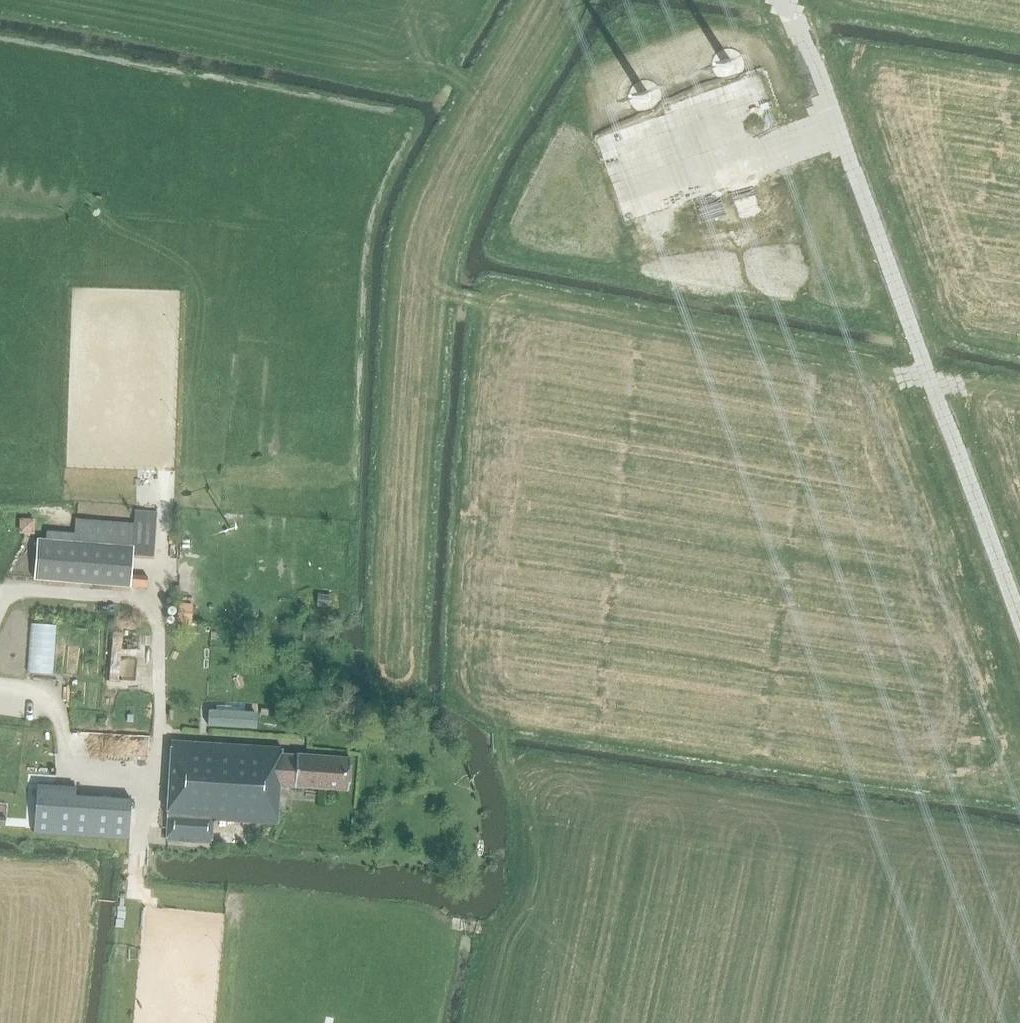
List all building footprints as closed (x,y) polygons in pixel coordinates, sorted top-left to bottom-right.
[(26,516),(25,530),(40,531),(41,516),(26,516)] [(36,537),(32,579),(129,587),(133,545),(36,537)] [(33,621),(32,671),(60,671),(61,621),(33,621)] [(144,669),(144,631),(119,631),(119,643),(123,643),(123,669),(144,669)] [(264,725),(264,708),(212,708),(212,725),(264,725)] [(167,817),(165,840),(211,842),(212,819),(277,823),(279,785),(348,789),(350,757),(295,753),(295,755),(281,754),(281,747),(170,740),(165,817),(167,817)] [(76,787),(36,785),(33,832),(73,835),(76,787)] [(135,846),(140,812),(92,805),(87,839),(135,846)]
